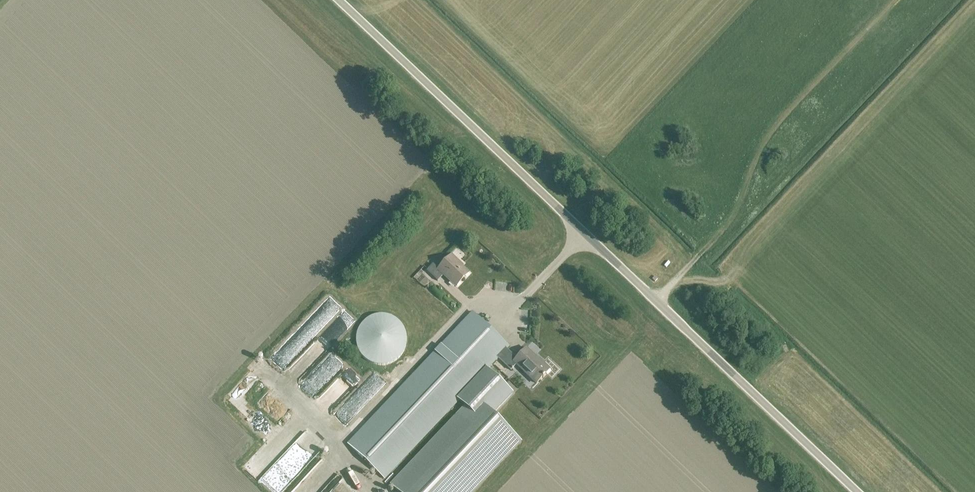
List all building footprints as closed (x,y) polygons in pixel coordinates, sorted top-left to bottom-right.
[(443,275),(456,287),(469,273),(458,262),(451,255),(438,269),(433,264),(427,271),(438,281),(443,275)] [(320,333),(314,341),(310,353),(315,355),(317,347),(320,344),(325,345),(330,339),(332,331),(339,333),(343,329),(347,330),(354,323),(343,313),(336,311),(338,303),(328,295),(314,312),(313,316),(323,324),(327,325),(322,331),(321,334),(320,333)] [(452,318),(457,323),(468,311),(464,307),(452,318)] [(348,445),(385,479),(459,400),(466,407),(392,486),(398,491),(472,491),(520,441),(492,415),(502,404),(505,397),(505,389),(502,383),(488,370),(498,359),(507,349),(509,347),(472,313),(373,418),(348,445)] [(311,340),(324,327),(313,316),(300,330),(311,340)] [(500,316),(491,326),(495,330),(504,320),(500,316)] [(282,367),(308,340),(297,330),(272,357),(282,367)] [(516,359),(507,349),(498,359),(511,370),(511,369),(512,370),(513,369),(513,368),(516,364),(536,384),(542,377),(543,378),(544,376),(550,370),(542,363),(538,367),(535,364),(538,360),(526,348),(516,359)] [(327,381),(324,378),(338,365),(329,355),(310,372),(322,385),(327,381)] [(302,356),(286,365),(294,379),(310,371),(302,356)] [(248,376),(257,371),(254,367),(246,372),(248,376)] [(323,408),(354,375),(346,367),(314,399),(323,408)] [(391,373),(395,377),(400,371),(396,367),(391,373)] [(344,403),(354,413),(383,383),(373,374),(356,391),(356,390),(344,403)] [(295,436),(305,445),(316,434),(306,425),(295,436)] [(316,453),(326,440),(319,435),(309,448),(316,453)] [(336,469),(330,463),(324,471),(329,475),(326,479),(318,472),(306,486),(298,479),(287,491),(317,491),(336,469)] [(305,472),(309,479),(316,476),(313,468),(305,472)] [(326,491),(342,491),(350,484),(341,476),(326,491)]
